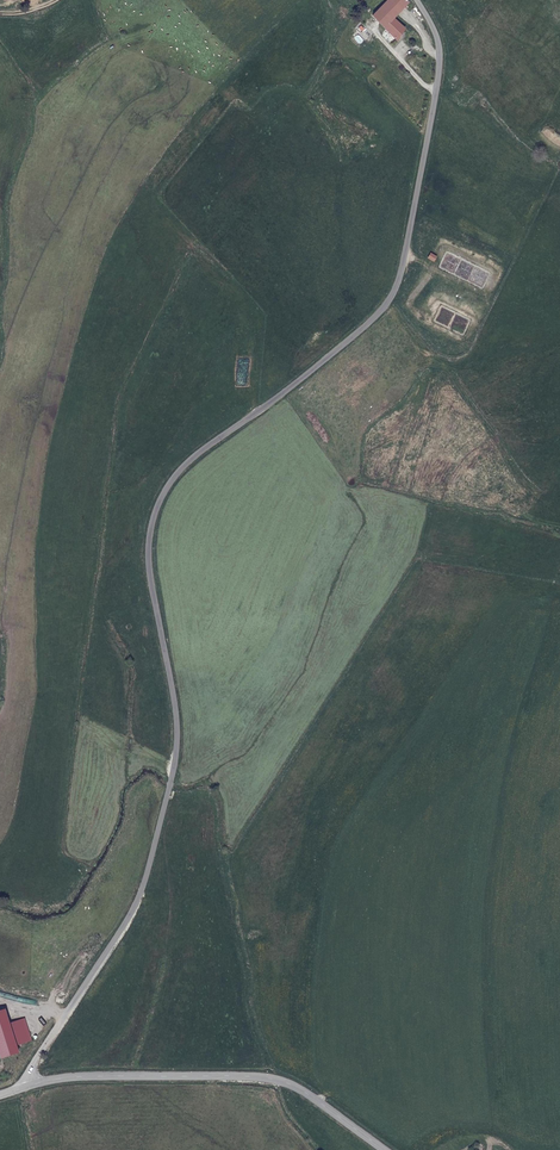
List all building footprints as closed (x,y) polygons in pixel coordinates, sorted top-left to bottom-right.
[(372,15),(393,36),(396,39),(397,39),(400,35),(405,29),(399,24),(394,19),(409,2),(407,0),(387,0),(372,15)] [(402,20),(399,24),(405,29),(407,25),(402,20)] [(402,54),(406,57),(415,49),(400,35),(397,39),(407,48),(402,54)] [(396,39),(393,36),(388,40),(402,54),(407,48),(397,39),(396,39)] [(1,1059),(19,1054),(16,1046),(32,1041),(25,1018),(10,1023),(5,1009),(0,1011),(0,1057),(1,1059)]
